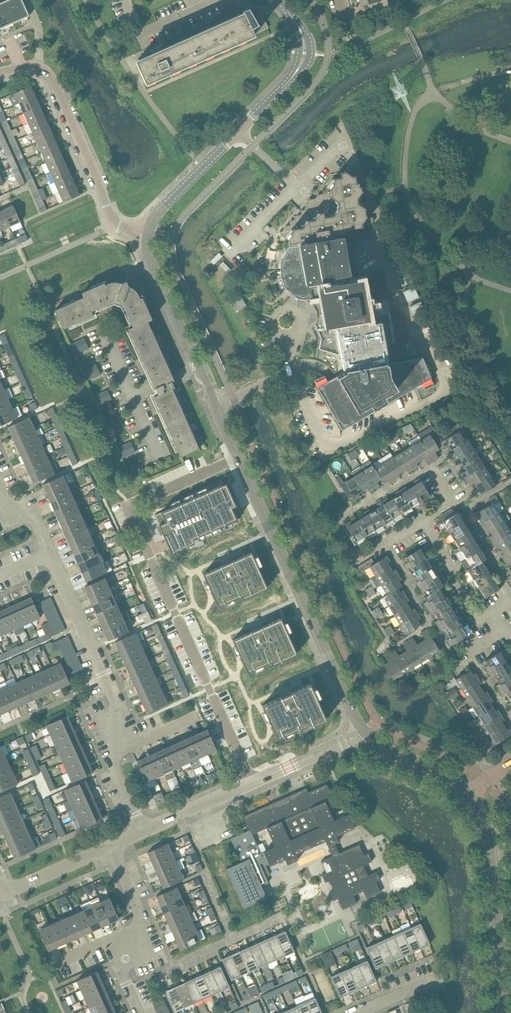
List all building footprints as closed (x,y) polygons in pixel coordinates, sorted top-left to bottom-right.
[(0,3),(0,6),(9,25),(19,20),(9,0),(7,0),(0,3)] [(22,0),(9,0),(19,20),(29,16),(22,0)] [(362,12),(388,5),(387,0),(359,0),(362,12)] [(0,6),(0,29),(9,25),(0,6)] [(146,84),(168,74),(254,35),(253,34),(267,28),(263,20),(261,17),(260,16),(258,16),(256,16),(253,18),(249,8),(242,11),(244,15),(162,52),(160,46),(151,50),(154,55),(137,63),(146,84)] [(31,86),(14,93),(19,103),(35,96),(31,86)] [(23,113),(40,106),(35,96),(19,103),(23,113)] [(28,123),(44,116),(40,106),(23,113),(28,123)] [(32,133),(48,125),(44,116),(28,123),(32,133)] [(3,126),(6,133),(11,130),(8,124),(3,126)] [(37,143),(53,135),(48,125),(32,133),(37,143)] [(11,130),(6,133),(9,139),(14,137),(14,136),(19,134),(16,128),(11,130)] [(41,152),(57,145),(53,135),(37,143),(41,152)] [(0,142),(3,148),(8,146),(5,140),(0,142)] [(12,146),(14,152),(20,150),(17,144),(12,146)] [(45,162),(62,155),(57,145),(41,152),(45,162)] [(11,152),(8,146),(3,148),(6,155),(11,152)] [(14,152),(17,159),(23,156),(20,150),(14,152)] [(50,172),(66,165),(62,155),(45,162),(50,172)] [(9,162),(12,168),(17,166),(14,159),(9,162)] [(20,166),(23,172),(29,170),(26,163),(20,166)] [(54,182),(70,175),(66,165),(50,172),(54,182)] [(22,176),(17,166),(12,168),(16,178),(22,176)] [(373,217),(369,218),(365,215),(364,209),(367,206),(365,198),(363,199),(362,191),(361,190),(360,186),(359,187),(359,185),(356,185),(355,175),(352,176),(352,170),(352,169),(348,166),(344,172),(338,173),(338,177),(331,179),(325,188),(325,189),(322,190),(323,194),(318,194),(315,198),(316,202),(313,207),(308,204),(304,210),(301,210),(301,214),(297,215),(293,220),(294,222),(290,222),(290,225),(286,226),(282,231),(280,232),(281,236),(282,236),(288,240),(289,246),(280,261),(280,275),(285,289),(298,299),(300,299),(300,304),(304,304),(308,305),(309,305),(311,307),(311,308),(313,312),(314,312),(315,316),(314,316),(313,320),(312,320),(311,324),(315,325),(321,338),(319,349),(342,356),(345,371),(317,387),(342,430),(432,378),(423,357),(386,364),(386,359),(390,357),(384,322),(378,317),(375,318),(370,311),(366,311),(357,261),(348,249),(346,239),(341,236),(339,237),(339,234),(341,233),(342,234),(345,229),(348,231),(355,230),(355,228),(367,226),(369,227),(374,221),(373,217)] [(23,172),(26,179),(32,176),(29,170),(23,172)] [(59,192),(75,185),(70,175),(54,182),(59,192)] [(29,186),(32,192),(37,189),(35,183),(29,186)] [(63,202),(79,195),(75,185),(59,192),(63,202)] [(40,196),(37,189),(32,192),(35,198),(40,196)] [(41,212),(46,210),(44,203),(38,205),(41,212)] [(3,210),(10,226),(20,222),(13,206),(3,210)] [(10,226),(3,210),(0,211),(0,230),(0,231),(10,226)] [(18,244),(25,241),(22,236),(16,239),(18,244)] [(18,244),(16,239),(9,242),(12,247),(18,244)] [(385,282),(383,270),(372,272),(374,284),(385,282)] [(84,297),(54,310),(54,311),(63,329),(69,326),(93,315),(91,311),(114,300),(115,300),(116,300),(122,302),(122,303),(133,327),(128,329),(149,375),(151,381),(158,395),(172,388),(177,386),(174,380),(170,372),(167,366),(147,321),(152,319),(145,303),(142,297),(140,298),(138,295),(137,293),(135,291),(133,289),(131,287),(128,286),(126,285),(124,284),(122,283),(121,283),(119,283),(116,282),(113,282),(111,283),(108,283),(105,285),(104,282),(97,285),(82,293),(84,297)] [(13,352),(10,346),(5,348),(7,355),(13,352)] [(13,352),(7,355),(10,361),(16,358),(13,352)] [(13,367),(16,373),(21,371),(18,364),(13,367)] [(21,371),(16,373),(19,380),(24,377),(21,371)] [(21,386),(24,392),(29,389),(27,383),(21,386)] [(154,397),(153,397),(178,451),(180,457),(199,449),(199,448),(172,389),(172,388),(158,395),(154,397)] [(29,389),(24,392),(27,398),(32,396),(29,389)] [(0,403),(0,414),(12,408),(8,399),(0,403)] [(38,408),(35,402),(30,404),(32,410),(38,408)] [(56,413),(53,407),(47,409),(50,416),(56,413)] [(0,414),(0,425),(16,418),(12,408),(0,414)] [(12,436),(34,427),(29,417),(8,427),(12,436)] [(53,422),(56,428),(61,426),(58,419),(53,422)] [(444,439),(438,443),(441,449),(448,445),(450,448),(464,439),(459,431),(461,429),(457,423),(453,426),(441,433),(444,439)] [(61,426),(56,428),(59,434),(64,432),(61,426)] [(417,435),(418,436),(433,461),(438,458),(434,451),(439,449),(434,440),(435,433),(431,426),(417,435)] [(17,446),(38,436),(34,427),(12,436),(17,446)] [(391,434),(388,437),(392,443),(396,441),(391,434)] [(21,455),(42,445),(38,436),(17,446),(21,455)] [(411,446),(420,460),(424,458),(428,464),(433,461),(418,436),(409,441),(411,446)] [(61,440),(64,447),(69,444),(67,438),(61,440)] [(464,440),(464,439),(450,448),(451,449),(453,448),(455,452),(448,456),(452,461),(472,448),(466,438),(464,440)] [(56,443),(54,445),(56,450),(64,447),(61,440),(56,443)] [(69,444),(64,447),(67,453),(72,451),(69,444)] [(25,464),(46,455),(42,445),(21,455),(25,464)] [(411,446),(402,452),(413,468),(418,465),(416,463),(420,460),(411,446)] [(61,456),(67,453),(64,447),(56,450),(59,455),(61,456)] [(472,448),(452,461),(455,466),(461,462),(464,466),(478,457),(472,448)] [(351,452),(347,454),(351,461),(355,458),(351,452)] [(381,458),(384,463),(394,480),(399,477),(398,474),(402,472),(393,457),(390,452),(381,458)] [(408,472),(413,468),(402,452),(393,457),(402,472),(406,469),(408,472)] [(29,474),(50,464),(46,455),(25,464),(29,474)] [(481,455),(478,457),(464,466),(466,470),(460,474),(463,479),(484,466),(479,459),(482,457),(481,455)] [(78,463),(75,457),(70,459),(73,465),(78,463)] [(381,458),(371,464),(383,483),(388,480),(389,483),(394,480),(384,463),(381,458)] [(373,487),(378,484),(377,482),(381,479),(383,483),(371,464),(369,461),(360,466),(373,487)] [(55,474),(54,473),(50,464),(29,474),(33,483),(55,474)] [(351,472),(354,476),(362,490),(367,488),(368,490),(373,487),(360,466),(351,472)] [(484,466),(463,479),(466,484),(473,480),(475,484),(492,474),(491,472),(488,474),(484,466)] [(47,493),(68,483),(64,474),(43,484),(47,493)] [(495,478),(492,474),(475,484),(478,488),(471,492),(475,498),(495,485),(492,479),(495,478)] [(354,499),(360,496),(358,493),(362,490),(354,476),(344,482),(344,483),(340,486),(347,497),(350,498),(353,496),(354,499)] [(419,478),(419,479),(414,482),(415,484),(411,487),(422,504),(424,503),(422,500),(430,495),(419,478)] [(51,502),(72,492),(68,483),(47,493),(51,502)] [(172,507),(154,515),(158,524),(163,535),(171,553),(186,547),(184,543),(193,539),(197,537),(219,527),(224,525),(232,521),(237,519),(232,508),(236,506),(232,497),(228,499),(223,489),(222,485),(207,491),(198,495),(194,497),(172,507)] [(401,490),(413,510),(422,504),(411,487),(407,489),(406,487),(401,490)] [(393,498),(404,515),(413,510),(401,490),(396,493),(397,496),(393,498)] [(55,511),(76,501),(72,492),(51,502),(55,511)] [(382,501),(395,521),(404,515),(393,498),(389,501),(387,498),(382,501)] [(58,519),(80,510),(76,501),(55,511),(58,519)] [(382,501),(377,504),(379,507),(375,510),(385,527),(395,521),(382,501)] [(478,518),(481,523),(504,509),(499,501),(493,504),(492,503),(478,512),(481,516),(478,518)] [(463,516),(462,515),(459,510),(454,513),(451,509),(454,508),(454,507),(439,516),(447,529),(444,530),(445,532),(462,521),(460,517),(463,516)] [(385,527),(375,510),(371,512),(369,509),(364,513),(376,532),(385,527)] [(504,509),(481,523),(484,528),(487,526),(490,530),(504,522),(509,518),(504,509)] [(62,528),(84,518),(80,510),(58,519),(62,528)] [(360,518),(356,521),(367,538),(376,532),(364,513),(359,516),(360,518)] [(66,537),(88,527),(84,518),(62,528),(66,537)] [(365,539),(367,538),(356,521),(352,523),(351,521),(345,524),(356,541),(363,536),(365,539)] [(462,521),(445,532),(451,541),(471,529),(468,524),(465,525),(462,521)] [(489,536),(490,537),(493,541),(510,531),(504,522),(490,530),(492,535),(489,536)] [(70,546),(92,536),(88,527),(66,537),(70,546)] [(471,529),(451,541),(457,550),(474,540),(471,536),(474,534),(471,529)] [(493,541),(496,546),(498,545),(501,549),(510,543),(510,530),(510,531),(493,541)] [(74,554),(96,545),(92,536),(70,546),(74,554)] [(474,540),(457,550),(462,559),(482,547),(479,542),(477,544),(474,540)] [(96,545),(74,554),(78,563),(100,553),(104,551),(100,543),(96,545)] [(501,555),(504,560),(510,555),(510,543),(501,549),(504,553),(501,555)] [(420,548),(405,557),(408,561),(405,563),(408,568),(426,558),(421,550),(423,548),(422,546),(420,548)] [(482,547),(462,559),(468,568),(467,569),(485,558),(483,554),(485,552),(482,547)] [(82,572),(104,562),(100,553),(78,563),(82,572)] [(251,553),(203,575),(218,607),(266,586),(251,553)] [(375,563),(371,558),(358,566),(361,572),(370,566),(375,576),(390,567),(387,563),(390,561),(386,555),(375,563)] [(426,558),(408,568),(411,573),(412,573),(414,572),(417,576),(434,565),(433,563),(430,565),(426,558)] [(485,558),(467,569),(473,579),(490,568),(486,563),(484,565),(481,561),(486,558),(485,558)] [(86,581),(108,571),(104,562),(82,572),(86,581)] [(419,580),(417,581),(417,582),(420,587),(437,576),(432,568),(435,567),(434,565),(417,576),(419,580)] [(377,587),(381,585),(398,574),(395,569),(392,571),(390,567),(375,576),(371,578),(377,587)] [(490,568),(473,579),(478,588),(493,579),(490,575),(493,573),(490,568)] [(398,574),(381,585),(386,593),(387,594),(397,587),(397,588),(401,585),(399,581),(401,579),(398,574)] [(437,576),(420,587),(423,591),(423,592),(426,590),(428,594),(424,596),(424,597),(438,588),(439,588),(443,585),(445,584),(445,583),(444,582),(442,584),(437,576)] [(88,596),(110,586),(106,577),(84,587),(88,596)] [(493,579),(478,588),(484,597),(501,587),(498,581),(495,583),(493,579)] [(114,595),(110,586),(88,596),(92,605),(114,595)] [(400,592),(397,588),(397,587),(387,594),(386,593),(382,596),(388,606),(405,595),(402,590),(400,592)] [(427,601),(424,602),(424,603),(427,607),(444,597),(439,588),(438,588),(424,597),(427,601)] [(96,613),(118,604),(114,595),(92,605),(96,613)] [(388,606),(394,615),(409,606),(406,602),(409,600),(405,595),(388,606)] [(40,617),(31,597),(22,601),(31,621),(40,617)] [(53,602),(50,597),(39,602),(42,607),(53,602)] [(444,597),(427,607),(430,612),(430,613),(433,611),(436,615),(452,605),(451,603),(449,604),(444,597)] [(22,625),(31,621),(22,601),(13,605),(22,625)] [(44,613),(55,608),(53,602),(42,607),(44,613)] [(122,612),(118,604),(96,613),(100,622),(122,612)] [(14,629),(22,625),(13,605),(5,609),(14,629)] [(438,619),(435,621),(436,621),(439,626),(456,615),(451,608),(454,606),(452,605),(436,615),(438,619)] [(394,615),(400,624),(417,613),(414,608),(411,610),(409,606),(394,615)] [(371,611),(374,615),(381,610),(378,607),(371,611)] [(58,613),(55,608),(44,613),(47,618),(58,613)] [(14,629),(5,609),(0,611),(0,622),(5,633),(14,629)] [(104,631),(126,621),(122,612),(100,622),(104,631)] [(49,624),(60,619),(58,613),(47,618),(49,622),(49,624)] [(420,618),(417,613),(400,624),(406,634),(420,625),(417,620),(420,618)] [(456,615),(439,626),(442,631),(444,629),(447,633),(464,623),(463,621),(460,623),(456,615)] [(63,624),(60,619),(49,624),(52,629),(63,624)] [(281,619),(233,641),(247,673),(296,652),(281,619)] [(130,630),(126,621),(104,631),(108,640),(130,630)] [(45,634),(41,636),(43,641),(50,639),(49,637),(54,635),(52,629),(49,624),(49,622),(41,625),(45,634)] [(465,625),(464,623),(447,633),(449,637),(447,639),(450,645),(467,634),(462,626),(465,625)] [(52,629),(54,635),(65,630),(63,624),(52,629)] [(439,650),(427,629),(421,633),(425,639),(421,642),(430,656),(439,650)] [(119,651),(139,642),(135,633),(115,642),(119,651)] [(70,641),(68,636),(57,641),(59,646),(70,641)] [(421,662),(430,656),(421,642),(417,644),(413,638),(408,641),(421,662)] [(51,641),(45,644),(47,649),(53,647),(51,641)] [(70,641),(59,646),(62,652),(73,647),(70,641)] [(421,662),(408,641),(403,644),(407,650),(403,653),(411,667),(421,662)] [(123,660),(143,651),(139,642),(119,651),(123,660)] [(14,654),(20,652),(18,646),(12,649),(14,654)] [(75,652),(73,647),(62,652),(64,657),(75,652)] [(8,657),(14,654),(12,649),(6,652),(8,657)] [(33,649),(27,652),(32,662),(38,659),(36,655),(33,649)] [(402,673),(411,667),(403,653),(399,655),(395,649),(389,652),(402,673)] [(499,651),(485,660),(488,665),(485,666),(485,667),(488,671),(505,661),(500,653),(503,651),(502,650),(499,651)] [(127,668),(147,659),(143,651),(123,660),(127,668)] [(75,652),(64,657),(67,663),(78,658),(75,652)] [(402,673),(389,652),(384,655),(388,662),(384,664),(393,679),(402,673)] [(16,657),(10,660),(12,665),(18,662),(16,657)] [(80,663),(78,658),(67,663),(69,668),(80,663)] [(147,659),(127,668),(131,677),(151,668),(147,659)] [(488,671),(491,676),(494,675),(496,679),(510,670),(510,668),(510,669),(505,661),(488,671)] [(61,663),(52,667),(61,687),(70,683),(61,663)] [(69,668),(72,674),(83,669),(80,663),(69,668)] [(52,667),(43,671),(52,691),(61,687),(52,667)] [(151,668),(131,677),(135,686),(155,677),(151,668)] [(470,670),(460,676),(455,679),(461,688),(478,678),(475,673),(472,674),(470,670)] [(496,685),(497,685),(499,690),(510,683),(510,670),(496,679),(499,683),(496,685)] [(43,671),(34,675),(43,695),(52,691),(43,671)] [(34,675),(25,679),(34,699),(43,695),(34,675)] [(181,676),(175,678),(178,684),(183,682),(181,676)] [(155,677),(135,686),(139,695),(159,686),(155,677)] [(461,688),(467,697),(481,689),(479,684),(481,683),(478,678),(461,688)] [(25,679),(17,682),(26,703),(34,699),(25,679)] [(17,682),(8,686),(17,707),(26,703),(17,682)] [(269,702),(262,705),(265,711),(265,712),(269,720),(270,723),(271,725),(272,727),(277,738),(283,735),(284,735),(291,731),(292,731),(296,729),(299,728),(300,727),(325,716),(323,712),(319,702),(317,698),(314,690),(313,689),(311,683),(303,687),(299,688),(299,689),(299,690),(292,693),(282,698),(281,697),(269,702)] [(499,690),(502,695),(503,695),(505,693),(508,697),(510,695),(510,683),(499,690)] [(0,690),(0,693),(8,711),(17,707),(8,686),(0,690)] [(159,686),(139,695),(143,703),(163,694),(159,686)] [(473,707),(489,696),(486,691),(484,693),(481,689),(467,697),(473,707)] [(163,694),(143,703),(147,713),(167,704),(163,694)] [(473,707),(478,716),(492,707),(490,703),(493,701),(489,696),(473,707)] [(484,725),(501,715),(498,709),(495,711),(492,707),(478,716),(484,725)] [(46,725),(50,735),(72,725),(67,715),(46,725)] [(484,725),(489,734),(504,725),(501,721),(504,720),(501,715),(484,725)] [(55,744),(76,734),(72,725),(50,735),(55,744)] [(510,734),(510,731),(509,728),(506,730),(504,725),(489,734),(491,736),(485,739),(491,748),(490,749),(492,752),(499,748),(496,744),(510,734)] [(217,751),(207,729),(198,733),(208,755),(217,751)] [(470,733),(472,737),(479,733),(476,729),(470,733)] [(25,735),(28,741),(33,739),(30,732),(25,735)] [(208,755),(198,733),(190,737),(199,759),(208,755)] [(55,744),(59,753),(80,744),(76,734),(55,744)] [(22,736),(17,739),(20,745),(25,743),(22,736)] [(199,759),(190,737),(181,741),(190,763),(199,759)] [(190,763),(181,741),(172,745),(182,767),(190,763)] [(63,763),(84,753),(80,744),(59,753),(63,763)] [(31,747),(33,754),(39,751),(36,745),(31,747)] [(182,767),(172,745),(163,749),(173,771),(182,767)] [(31,755),(28,748),(22,751),(25,757),(31,755)] [(163,749),(154,753),(164,775),(167,780),(175,776),(173,771),(163,749)] [(33,754),(36,760),(42,758),(39,751),(33,754)] [(63,763),(67,772),(89,763),(84,753),(63,763)] [(164,775),(154,753),(145,757),(155,779),(164,775)] [(9,765),(5,755),(0,757),(0,769),(9,765)] [(31,755),(25,757),(28,764),(34,761),(31,755)] [(137,760),(136,761),(148,787),(150,788),(157,785),(157,783),(155,779),(145,757),(137,760)] [(39,766),(42,772),(47,770),(44,763),(39,766)] [(72,782),(93,772),(89,763),(67,772),(72,782)] [(13,774),(9,765),(0,769),(0,780),(13,774)] [(39,774),(36,767),(31,769),(34,776),(39,774)] [(225,768),(216,772),(218,777),(227,773),(225,768)] [(50,776),(47,770),(42,772),(45,779),(50,776)] [(17,783),(13,774),(0,780),(0,792),(18,784),(17,783)] [(64,790),(69,799),(90,790),(85,780),(64,790)] [(32,782),(27,785),(30,791),(35,789),(32,782)] [(50,791),(55,789),(53,782),(47,784),(50,791)] [(334,820),(325,801),(333,798),(327,784),(308,792),(306,788),(243,816),(249,830),(230,838),(241,862),(226,868),(244,908),(267,897),(261,886),(268,882),(260,864),(268,860),(270,865),(285,859),(287,864),(298,859),(296,854),(325,841),(332,856),(321,861),(326,872),(322,874),(325,882),(330,880),(334,890),(330,892),(333,900),(338,898),(343,909),(357,903),(353,895),(363,891),(367,898),(381,892),(376,881),(380,879),(377,871),(368,875),(363,865),(372,861),(368,853),(364,855),(359,844),(339,853),(334,843),(339,841),(336,836),(355,827),(349,813),(334,820)] [(90,790),(69,799),(73,809),(94,799),(90,790)] [(0,796),(0,808),(15,801),(10,792),(0,796)] [(161,792),(152,796),(154,800),(154,801),(156,805),(165,801),(164,797),(161,792)] [(38,794),(32,797),(35,803),(41,801),(38,794)] [(43,799),(46,806),(51,804),(49,797),(43,799)] [(94,799),(73,809),(77,818),(98,809),(94,799)] [(0,808),(0,819),(19,811),(15,801),(0,808)] [(41,801),(35,803),(38,810),(43,807),(41,801)] [(98,809),(77,818),(81,828),(103,818),(98,809)] [(49,812),(52,818),(57,816),(54,810),(49,812)] [(0,819),(0,826),(2,830),(23,820),(19,811),(0,819)] [(49,820),(46,813),(41,816),(44,822),(49,820)] [(60,822),(57,816),(52,818),(55,825),(60,822)] [(23,820),(2,830),(6,839),(27,829),(23,820)] [(49,820),(44,822),(46,828),(52,826),(49,820)] [(60,837),(65,835),(62,828),(57,831),(60,837)] [(27,829),(6,839),(10,848),(31,839),(27,829)] [(57,838),(54,832),(49,834),(52,841),(57,838)] [(31,839),(10,848),(14,858),(36,848),(31,839)] [(151,861),(172,852),(168,843),(147,852),(151,861)] [(176,861),(172,852),(151,861),(155,870),(176,861)] [(159,879),(180,870),(176,861),(155,870),(159,879)] [(184,879),(180,870),(159,879),(164,888),(184,879)] [(198,878),(193,880),(195,886),(201,884),(198,878)] [(101,880),(95,883),(97,887),(99,891),(104,888),(103,885),(101,880)] [(176,887),(156,896),(160,905),(180,896),(176,887)] [(206,895),(200,898),(203,904),(209,901),(206,895)] [(119,918),(109,896),(100,900),(110,922),(119,918)] [(184,905),(180,896),(160,905),(164,914),(184,905)] [(110,922),(100,900),(91,904),(101,926),(110,922)] [(101,926),(91,904),(82,908),(84,912),(92,930),(101,926)] [(184,905),(164,914),(168,923),(188,914),(184,905)] [(214,913),(211,907),(206,909),(208,915),(214,913)] [(84,912),(75,916),(83,934),(92,930),(84,912)] [(214,913),(208,915),(211,921),(216,919),(214,913)] [(192,922),(188,914),(168,923),(172,932),(192,922)] [(75,938),(65,916),(56,920),(57,923),(66,942),(75,938)] [(75,916),(66,919),(75,938),(83,934),(75,916)] [(192,922),(172,932),(176,940),(196,931),(192,922)] [(57,923),(49,927),(57,946),(66,942),(57,923)] [(420,923),(411,927),(421,948),(430,944),(420,923)] [(57,946),(47,924),(38,928),(48,950),(57,946)] [(222,931),(219,925),(214,927),(216,933),(222,931)] [(421,948),(411,927),(402,931),(412,952),(421,948)] [(276,934),(285,956),(295,951),(285,930),(276,934)] [(200,940),(196,931),(176,940),(180,949),(200,940)] [(402,931),(393,935),(403,956),(412,952),(402,931)] [(267,938),(276,960),(285,956),(276,934),(267,938)] [(403,956),(393,935),(384,939),(394,960),(403,956)] [(258,942),(267,964),(276,960),(267,938),(258,942)] [(384,939),(375,943),(385,964),(394,960),(384,939)] [(249,946),(258,968),(267,964),(258,942),(249,946)] [(366,947),(375,968),(385,964),(375,943),(366,947)] [(240,950),(250,972),(258,968),(249,946),(240,950)] [(250,972),(240,950),(231,954),(241,976),(250,972)] [(241,976),(231,954),(222,959),(231,980),(241,976)] [(367,960),(358,964),(367,985),(377,981),(367,960)] [(367,985),(358,964),(349,968),(358,989),(367,985)] [(211,970),(221,991),(230,987),(220,966),(211,970)] [(358,989),(349,968),(340,972),(349,993),(358,989)] [(212,995),(221,991),(211,970),(202,974),(212,995)] [(77,980),(77,981),(81,989),(101,980),(97,971),(77,980)] [(289,971),(283,974),(284,976),(286,981),(293,978),(289,971)] [(349,993),(340,972),(330,976),(340,997),(349,993)] [(193,978),(203,999),(212,995),(202,974),(193,978)] [(194,1003),(203,999),(193,978),(184,982),(194,1003)] [(101,980),(81,989),(85,998),(105,989),(101,980)] [(175,986),(185,1007),(194,1003),(184,982),(175,986)] [(246,988),(248,992),(250,997),(259,993),(255,984),(246,988)] [(175,1011),(185,1007),(175,986),(166,990),(175,1011)] [(105,989),(85,998),(89,1007),(109,998),(105,989)] [(221,995),(227,1004),(233,1000),(228,991),(221,995)] [(311,1012),(322,1012),(315,997),(306,1001),(311,1012)] [(89,1007),(91,1012),(99,1012),(113,1007),(109,998),(89,1007)] [(152,1004),(155,1009),(166,1004),(164,999),(152,1004)] [(300,1012),(311,1012),(306,1001),(297,1005),(300,1012)] [(411,1002),(406,1004),(410,1012),(416,1012),(411,1002)] [(157,1012),(162,1012),(169,1010),(166,1004),(155,1009),(157,1012)]
